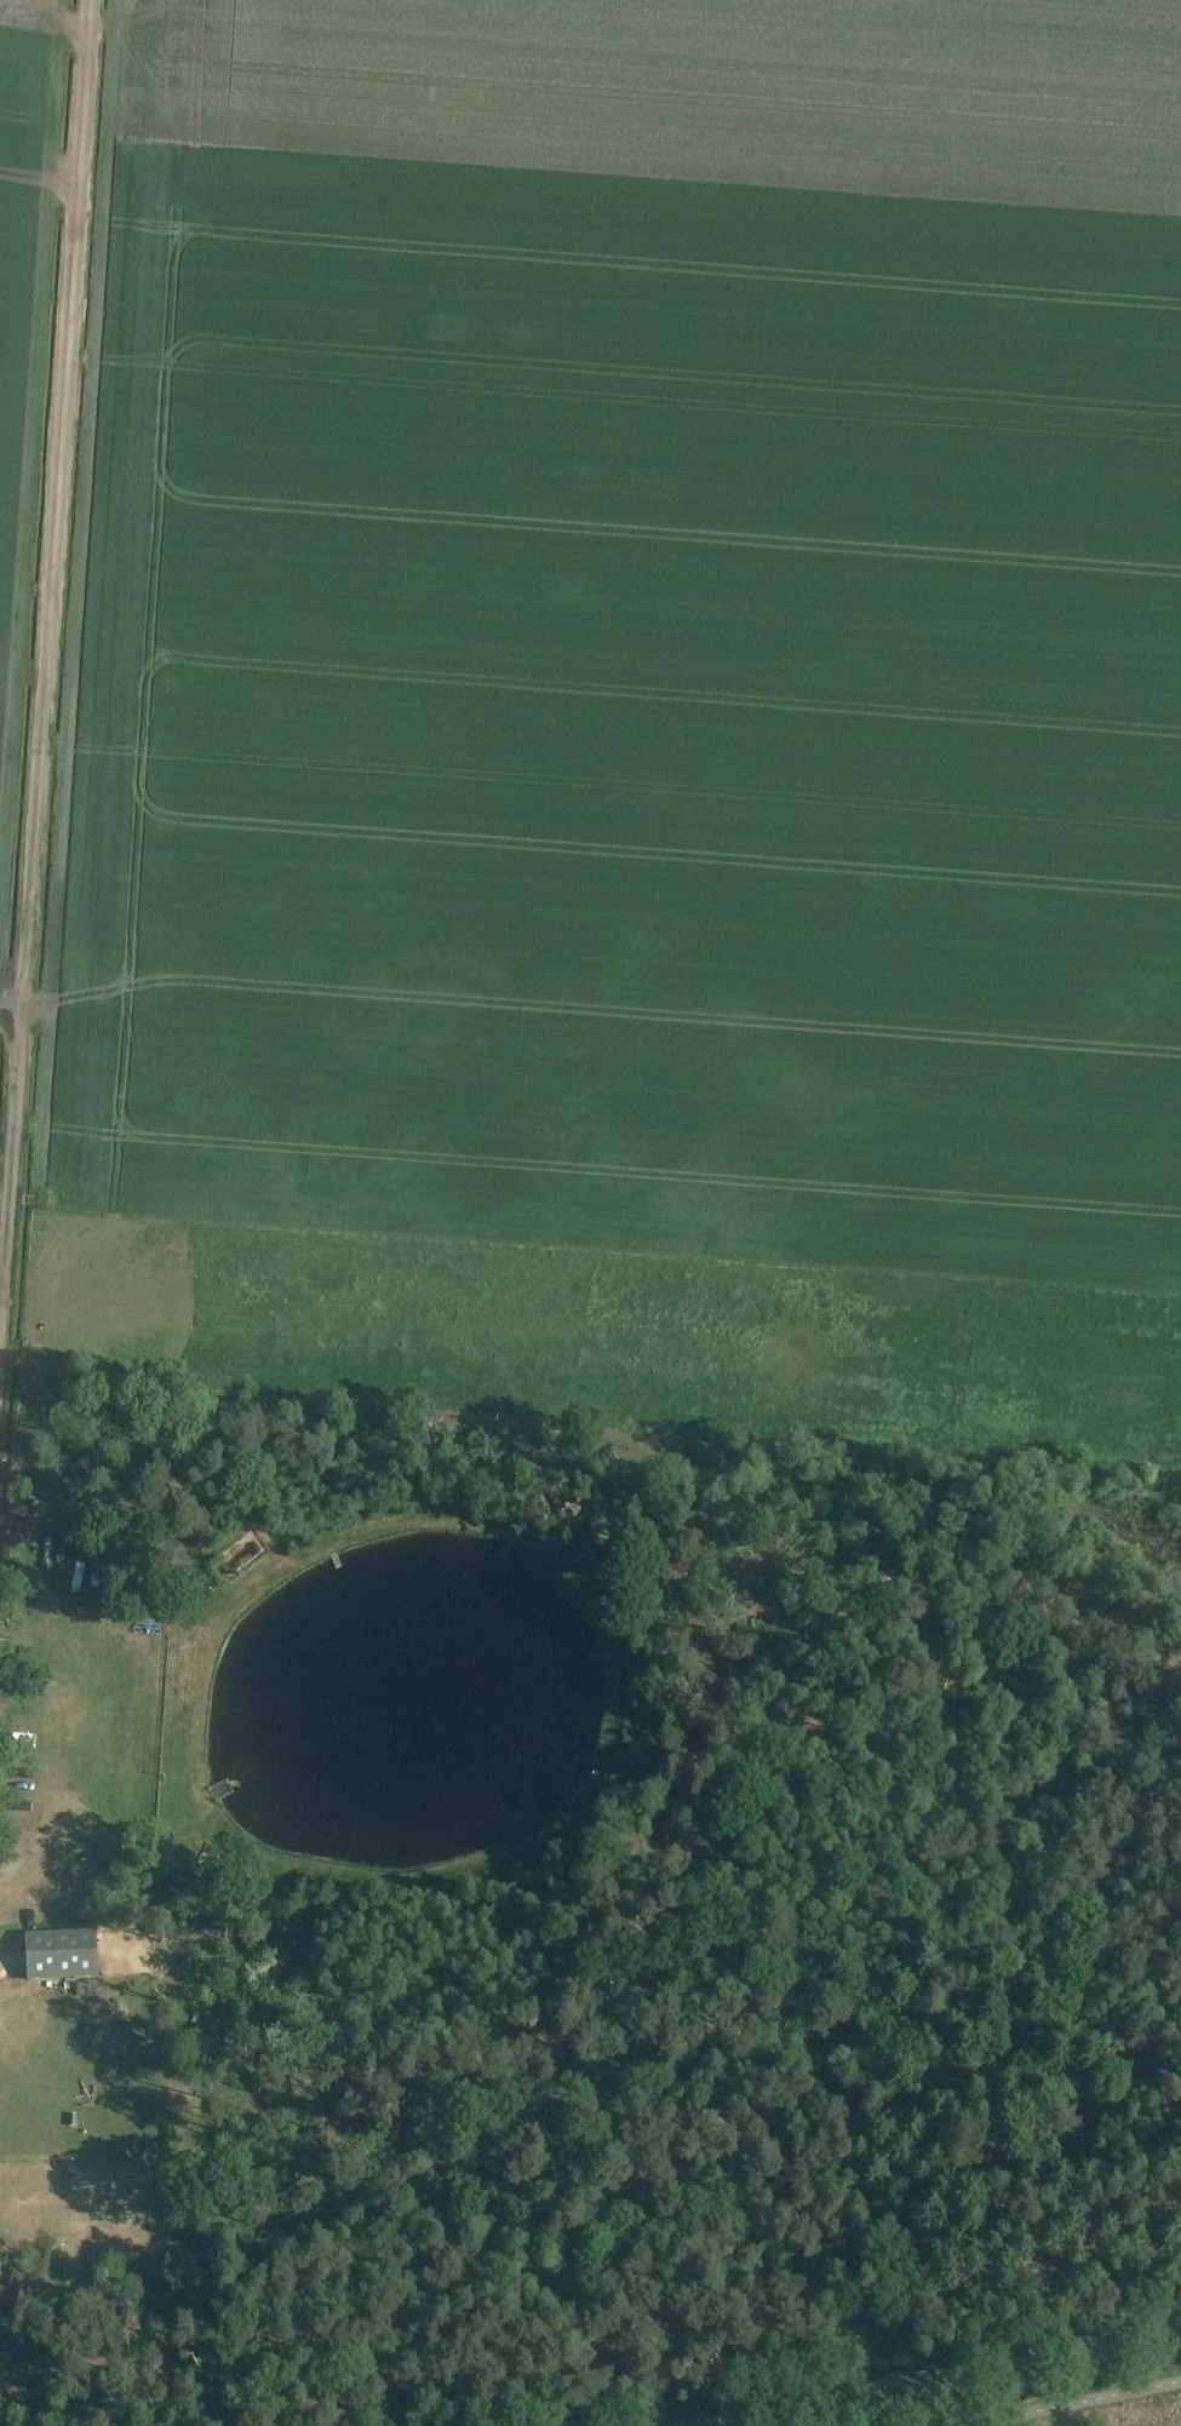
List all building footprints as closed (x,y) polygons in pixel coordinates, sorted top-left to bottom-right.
[(26,1983),(98,1979),(96,1933),(24,1937),(26,1983)]
